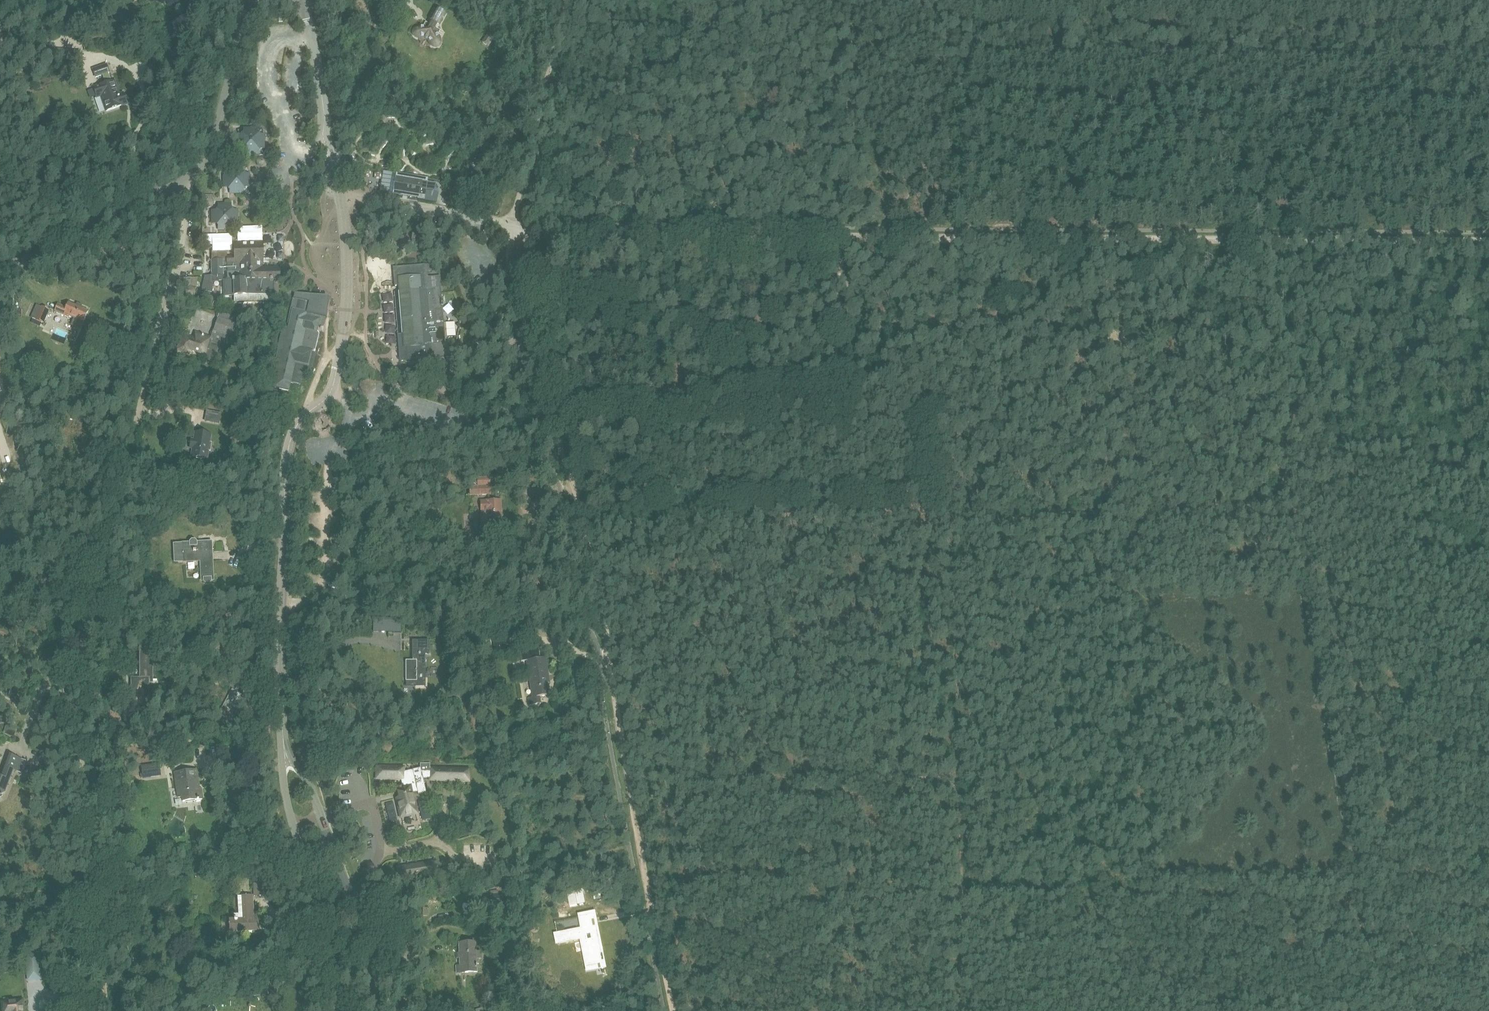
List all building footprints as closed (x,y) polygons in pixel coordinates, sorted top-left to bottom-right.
[(436,28),(437,25),(439,26),(445,14),(437,9),(430,21),(432,22),(430,25),(426,22),(424,27),(420,26),(417,29),(415,33),(417,36),(421,38),(424,37),(428,36),(429,36),(430,40),(432,43),(436,46),(440,45),(441,42),(441,41),(441,39),(442,40),(445,33),(436,28)] [(481,44),(488,48),(494,39),(487,34),(481,44)] [(120,95),(116,82),(112,83),(108,74),(109,74),(106,66),(93,70),(95,78),(102,76),(105,85),(93,89),(96,98),(101,97),(106,112),(128,105),(125,93),(120,95)] [(262,131),(237,131),(238,156),(262,156),(262,131)] [(242,174),(242,168),(230,168),(230,174),(224,174),(224,187),(229,187),(230,193),(242,193),(242,187),(248,187),(248,174),(242,174)] [(395,178),(396,173),(383,171),(380,192),(392,194),(393,189),(395,178)] [(395,178),(393,189),(419,194),(421,182),(395,178)] [(231,212),(231,206),(218,206),(218,212),(212,212),(212,224),(218,224),(218,230),(231,230),(231,224),(237,224),(237,212),(231,212)] [(223,282),(223,298),(235,298),(279,297),(278,286),(280,286),(279,267),(263,268),(262,243),(234,244),(234,257),(227,258),(227,261),(211,262),(212,277),(204,278),(201,292),(211,294),(214,283),(219,283),(219,282),(223,282)] [(443,358),(442,344),(446,344),(443,307),(443,301),(442,301),(441,288),(426,289),(424,266),(393,268),(395,287),(401,286),(405,335),(398,336),(401,362),(443,358)] [(294,301),(293,301),(289,316),(291,316),(288,329),(285,329),(281,347),(280,347),(276,364),(278,364),(273,388),(288,391),(290,383),(300,386),(302,378),(304,379),(305,373),(310,374),(315,355),(311,354),(311,353),(315,351),(319,334),(316,333),(318,325),(323,327),(325,318),(327,318),(327,314),(327,309),(326,309),(328,297),(295,293),(294,301)] [(218,309),(218,300),(210,301),(210,309),(218,309)] [(88,312),(68,303),(66,308),(58,305),(55,312),(69,318),(70,316),(83,322),(88,312)] [(42,307),(36,320),(43,323),(49,311),(42,307)] [(236,340),(242,322),(220,313),(210,338),(195,332),(195,334),(185,330),(180,343),(179,342),(177,349),(188,353),(189,349),(204,355),(206,350),(216,354),(221,341),(230,345),(233,338),(236,340)] [(221,413),(206,411),(205,421),(220,424),(221,413)] [(210,437),(195,434),(192,457),(206,460),(208,452),(210,452),(211,444),(209,444),(210,437)] [(490,495),(490,478),(477,479),(478,487),(469,488),(470,496),(490,495)] [(500,501),(480,502),(482,529),(492,529),(492,521),(501,521),(500,501)] [(202,581),(203,581),(203,584),(205,585),(210,585),(212,583),(212,581),(213,581),(211,543),(197,544),(197,542),(195,540),(192,540),(190,543),(190,544),(183,545),(177,545),(174,548),(175,560),(178,563),(184,562),(184,563),(201,562),(202,581)] [(239,574),(246,570),(243,565),(236,570),(239,574)] [(386,632),(400,633),(400,621),(387,621),(386,632)] [(507,653),(506,645),(506,637),(494,638),(495,654),(507,653)] [(412,661),(406,661),(406,682),(411,682),(425,682),(425,651),(429,651),(429,641),(412,641),(412,661)] [(144,683),(144,680),(157,680),(153,680),(153,646),(140,646),(140,647),(142,647),(142,680),(131,680),(131,706),(131,704),(147,704),(147,712),(147,683),(144,683)] [(529,646),(519,647),(521,662),(528,661),(534,698),(529,698),(530,706),(540,705),(539,697),(549,696),(546,675),(548,675),(546,658),(540,659),(539,652),(530,653),(529,646)] [(5,794),(13,772),(21,775),(25,762),(11,757),(3,779),(0,778),(0,796),(5,794)] [(152,778),(150,765),(141,766),(142,779),(152,778)] [(377,767),(376,780),(401,781),(402,786),(397,787),(398,791),(400,799),(397,799),(401,817),(416,814),(411,795),(418,793),(418,796),(426,794),(423,781),(430,779),(429,782),(469,784),(470,771),(430,769),(430,773),(422,772),(421,769),(405,773),(405,768),(377,767)] [(200,790),(197,771),(189,772),(188,769),(183,770),(184,772),(174,773),(178,798),(182,797),(183,802),(202,800),(201,790),(200,790)] [(438,875),(436,862),(396,868),(398,881),(438,875)] [(253,885),(254,897),(265,897),(264,884),(253,885)] [(237,897),(238,915),(234,915),(234,920),(229,920),(229,932),(232,932),(232,934),(252,933),(252,931),(259,930),(258,916),(253,916),(252,896),(237,897)] [(586,899),(575,901),(576,910),(588,908),(586,899)] [(587,966),(601,963),(603,974),(605,974),(600,948),(598,948),(597,943),(599,942),(596,926),(594,927),(591,914),(581,916),(583,928),(559,933),(557,921),(555,921),(559,942),(582,938),(584,950),(583,950),(587,966)] [(480,953),(475,953),(475,943),(459,944),(460,974),(476,973),(476,959),(481,959),(480,953)] [(36,955),(25,956),(26,969),(38,968),(36,955)] [(21,1002),(1,1004),(2,1010),(22,1010),(21,1002)]
